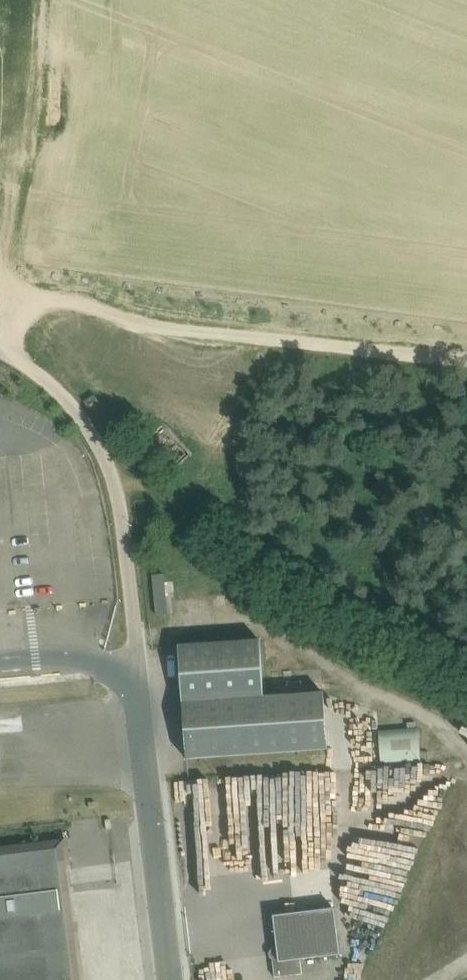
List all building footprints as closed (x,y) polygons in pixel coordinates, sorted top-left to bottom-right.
[(165,429),(147,445),(170,470),(187,454),(165,429)] [(171,611),(164,573),(153,575),(160,613),(171,611)] [(179,646),(179,647),(187,758),(207,757),(328,748),(325,690),(264,694),(260,640),(179,646)] [(378,729),(381,762),(422,759),(420,725),(378,729)] [(70,868),(66,838),(0,847),(0,979),(84,979),(70,868)] [(336,909),(274,915),(278,949),(276,950),(273,954),(275,977),(302,974),(301,957),(340,953),(336,909)]
